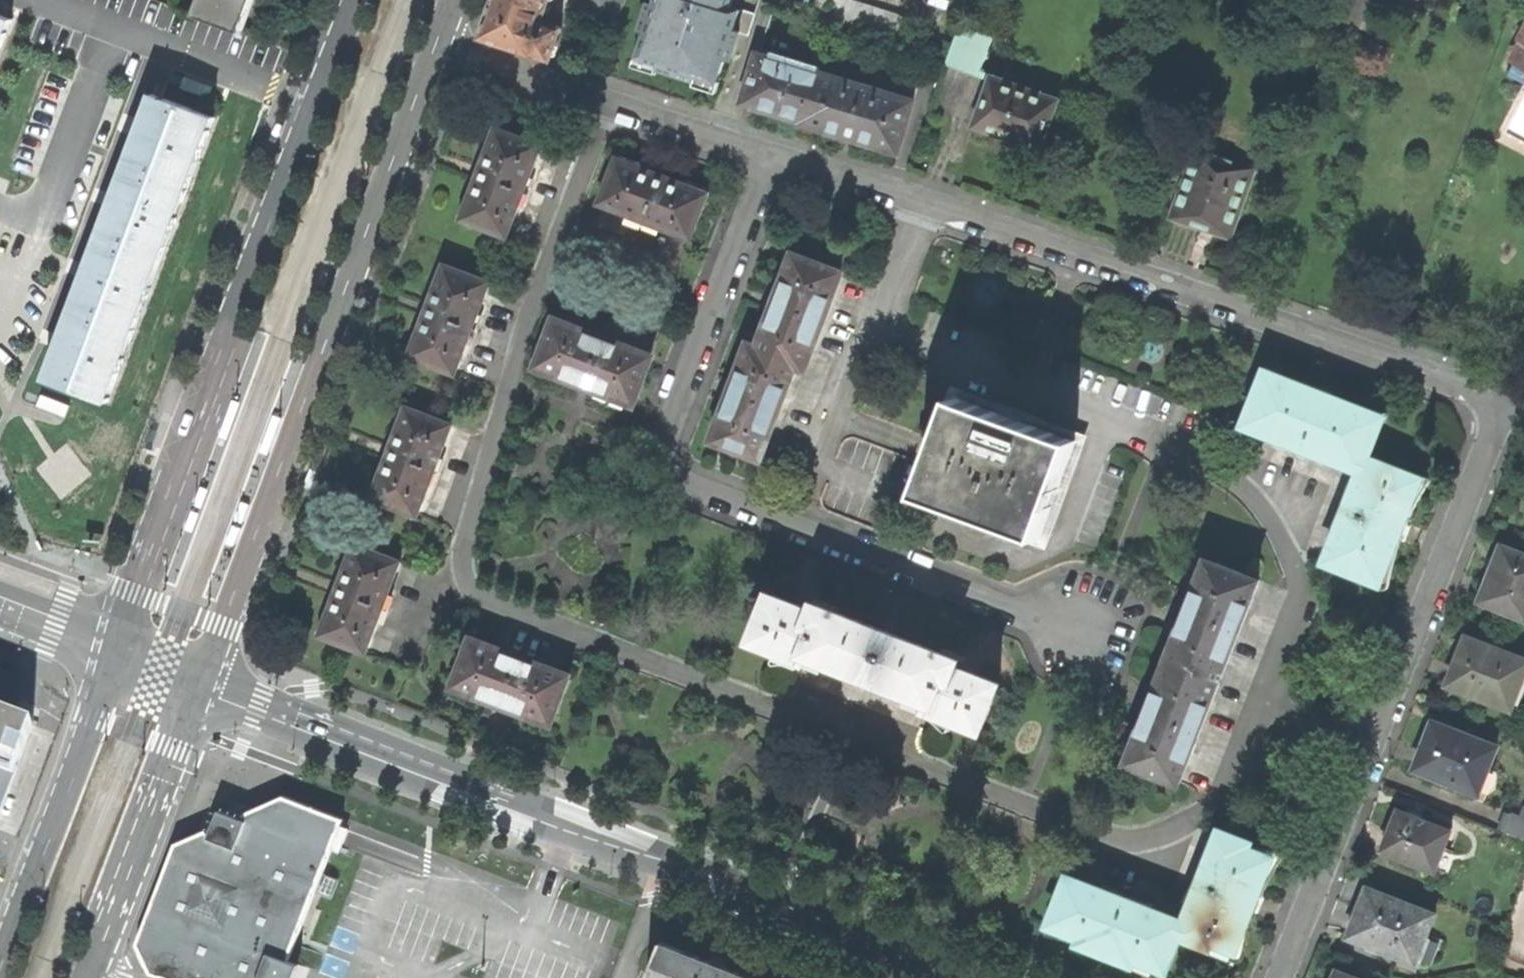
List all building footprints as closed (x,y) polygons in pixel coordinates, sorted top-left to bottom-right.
[(240,32),(254,0),(199,0),(193,15),(240,32)] [(550,0),(496,0),(495,2),(483,37),(550,59),(561,28),(542,21),(550,0)] [(612,39),(626,0),(596,0),(585,29),(612,39)] [(657,6),(650,4),(640,33),(646,35),(637,62),(673,73),(717,88),(725,61),(732,63),(741,35),(749,38),(755,21),(740,16),(739,17),(730,14),(734,0),(659,0),(657,6)] [(822,18),(828,0),(813,0),(809,14),(822,18)] [(822,18),(836,23),(843,0),(828,0),(822,18)] [(850,27),(857,2),(850,0),(843,0),(836,23),(850,27)] [(850,27),(864,32),(871,7),(857,2),(850,27)] [(871,7),(864,32),(878,36),(886,11),(871,7)] [(878,36),(892,41),(899,15),(886,11),(878,36)] [(892,41),(905,45),(913,19),(899,15),(892,41)] [(1517,39),(1518,40),(1514,47),(1519,50),(1507,74),(1523,84),(1523,26),(1517,39)] [(946,63),(979,75),(980,71),(991,38),(959,27),(946,63)] [(758,56),(745,102),(757,106),(757,108),(778,114),(803,121),(818,74),(802,69),(804,62),(773,53),(771,60),(758,56)] [(979,75),(990,79),(991,75),(980,71),(979,75)] [(913,103),(818,74),(803,121),(803,123),(851,138),(898,152),(913,103)] [(990,79),(973,127),(1004,138),(1040,151),(1059,100),(991,75),(990,79)] [(1496,138),(1523,153),(1523,86),(1496,138)] [(43,380),(105,403),(212,119),(151,96),(137,133),(110,203),(85,271),(56,346),(43,380)] [(461,221),(507,238),(541,147),(496,129),(495,132),(491,131),(484,150),(488,152),(477,177),(469,198),(466,197),(458,216),(463,218),(461,221)] [(1187,223),(1231,239),(1255,167),(1194,146),(1170,217),(1187,223)] [(618,160),(600,205),(691,240),(708,195),(706,194),(707,190),(688,182),(686,186),(662,177),(640,169),(642,165),(621,157),(620,161),(618,160)] [(778,304),(760,350),(797,364),(796,366),(805,369),(842,275),(796,258),(778,304)] [(410,358),(455,375),(489,283),(445,267),(443,269),(439,268),(432,287),(436,289),(426,313),(418,335),(414,334),(406,353),(411,355),(410,358)] [(650,358),(556,322),(538,368),(585,386),(632,404),(650,358)] [(733,393),(715,441),(761,458),(796,366),(797,364),(760,350),(751,347),(733,393)] [(1326,562),(1379,583),(1402,525),(1420,479),(1367,458),(1383,418),(1324,395),(1267,372),(1245,426),(1361,472),(1326,562)] [(1014,419),(955,398),(919,494),(921,495),(922,495),(960,509),(962,504),(981,510),(979,515),(980,516),(983,511),(1002,518),(1001,523),(1038,537),(1039,538),(1041,537),(1041,535),(1076,441),(1014,419)] [(371,499),(417,517),(452,425),(406,408),(405,411),(401,409),(394,429),(397,430),(389,453),(380,476),(376,475),(369,494),(373,496),(371,499)] [(150,452),(154,453),(160,433),(153,430),(147,445),(146,450),(150,452)] [(316,467),(313,466),(306,486),(314,489),(319,473),(320,468),(316,467)] [(197,507),(204,509),(211,489),(203,486),(197,507)] [(245,504),(242,502),(235,523),(243,525),(248,510),(249,505),(245,504)] [(192,532),(196,534),(203,513),(195,511),(190,526),(188,531),(192,532)] [(241,529),(233,527),(227,547),(234,550),(241,529)] [(320,636),(365,654),(400,561),(354,544),(353,547),(350,545),(342,564),(346,566),(337,589),(328,613),(325,611),(317,630),(321,632),(320,636)] [(1479,602),(1523,620),(1523,556),(1501,547),(1493,567),(1494,568),(1492,575),(1489,582),(1488,581),(1479,602)] [(1259,580),(1208,560),(1185,617),(1150,706),(1128,763),(1179,784),(1259,580)] [(809,653),(871,678),(888,634),(836,613),(838,609),(829,605),(820,602),(815,613),(772,595),(754,639),(806,660),(809,653)] [(931,709),(983,729),(1000,685),(957,667),(961,656),(952,653),(943,649),(941,654),(888,634),(871,678),(934,703),(931,709)] [(1523,676),(1523,660),(1499,650),(1500,648),(1486,643),(1486,644),(1466,637),(1457,660),(1446,686),(1510,711),(1523,676)] [(504,705),(550,722),(568,676),(473,640),(455,686),(504,705)] [(34,726),(0,714),(0,816),(34,726)] [(1478,795),(1497,747),(1433,722),(1423,745),(1413,770),(1478,795)] [(165,977),(304,977),(301,961),(354,818),(283,796),(192,836),(175,844),(137,944),(151,974),(165,977)] [(1435,872),(1451,831),(1398,811),(1391,827),(1382,851),(1435,872)] [(1523,843),(1523,823),(1516,820),(1509,817),(1502,834),(1523,843)] [(1180,935),(1233,955),(1257,894),(1274,851),(1221,830),(1202,878),(1200,877),(1197,885),(1199,886),(1185,921),(1180,935)] [(1164,975),(1180,935),(1185,921),(1069,877),(1048,930),(1106,953),(1164,975)] [(1434,915),(1435,914),(1368,888),(1359,910),(1348,936),(1367,943),(1367,945),(1381,950),(1382,950),(1416,963),(1427,933),(1429,934),(1436,916),(1434,915)] [(719,965),(663,943),(653,967),(650,966),(647,973),(650,975),(649,977),(753,977),(719,965)]
